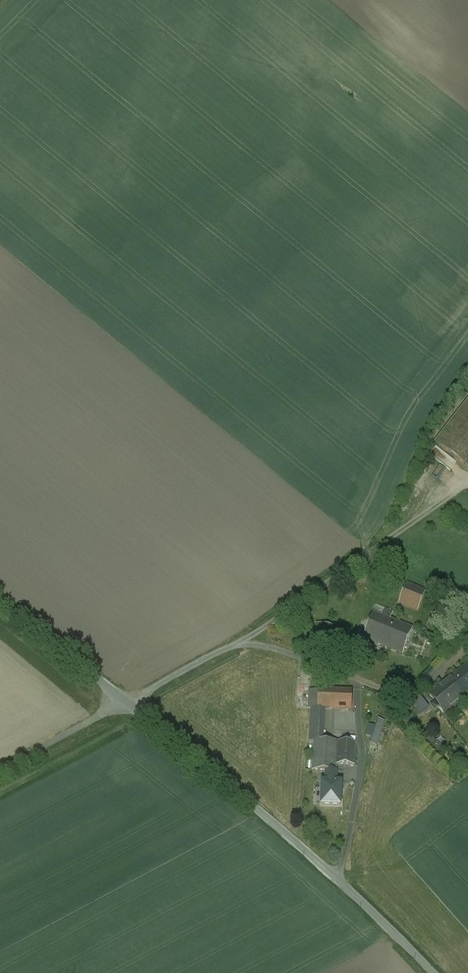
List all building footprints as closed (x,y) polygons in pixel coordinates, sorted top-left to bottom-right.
[(435,443),(467,469),(467,400),(435,443)] [(426,591),(407,583),(399,603),(417,610),(426,591)] [(376,605),(364,638),(379,644),(388,619),(391,611),(376,605)] [(413,629),(388,619),(379,644),(403,654),(413,629)] [(455,676),(467,692),(467,665),(455,676)] [(432,694),(446,713),(467,695),(467,692),(455,676),(432,694)] [(352,691),(313,690),(312,709),(317,709),(318,709),(318,708),(352,709),(352,691)] [(317,709),(312,709),(311,709),(310,741),(323,741),(324,709),(318,709),(317,709)] [(386,721),(378,719),(370,744),(377,746),(386,721)] [(337,741),(315,740),(313,770),(336,771),(337,764),(337,741)] [(355,742),(337,741),(337,764),(354,765),(355,742)] [(341,783),(323,782),(322,804),(340,805),(341,783)]
